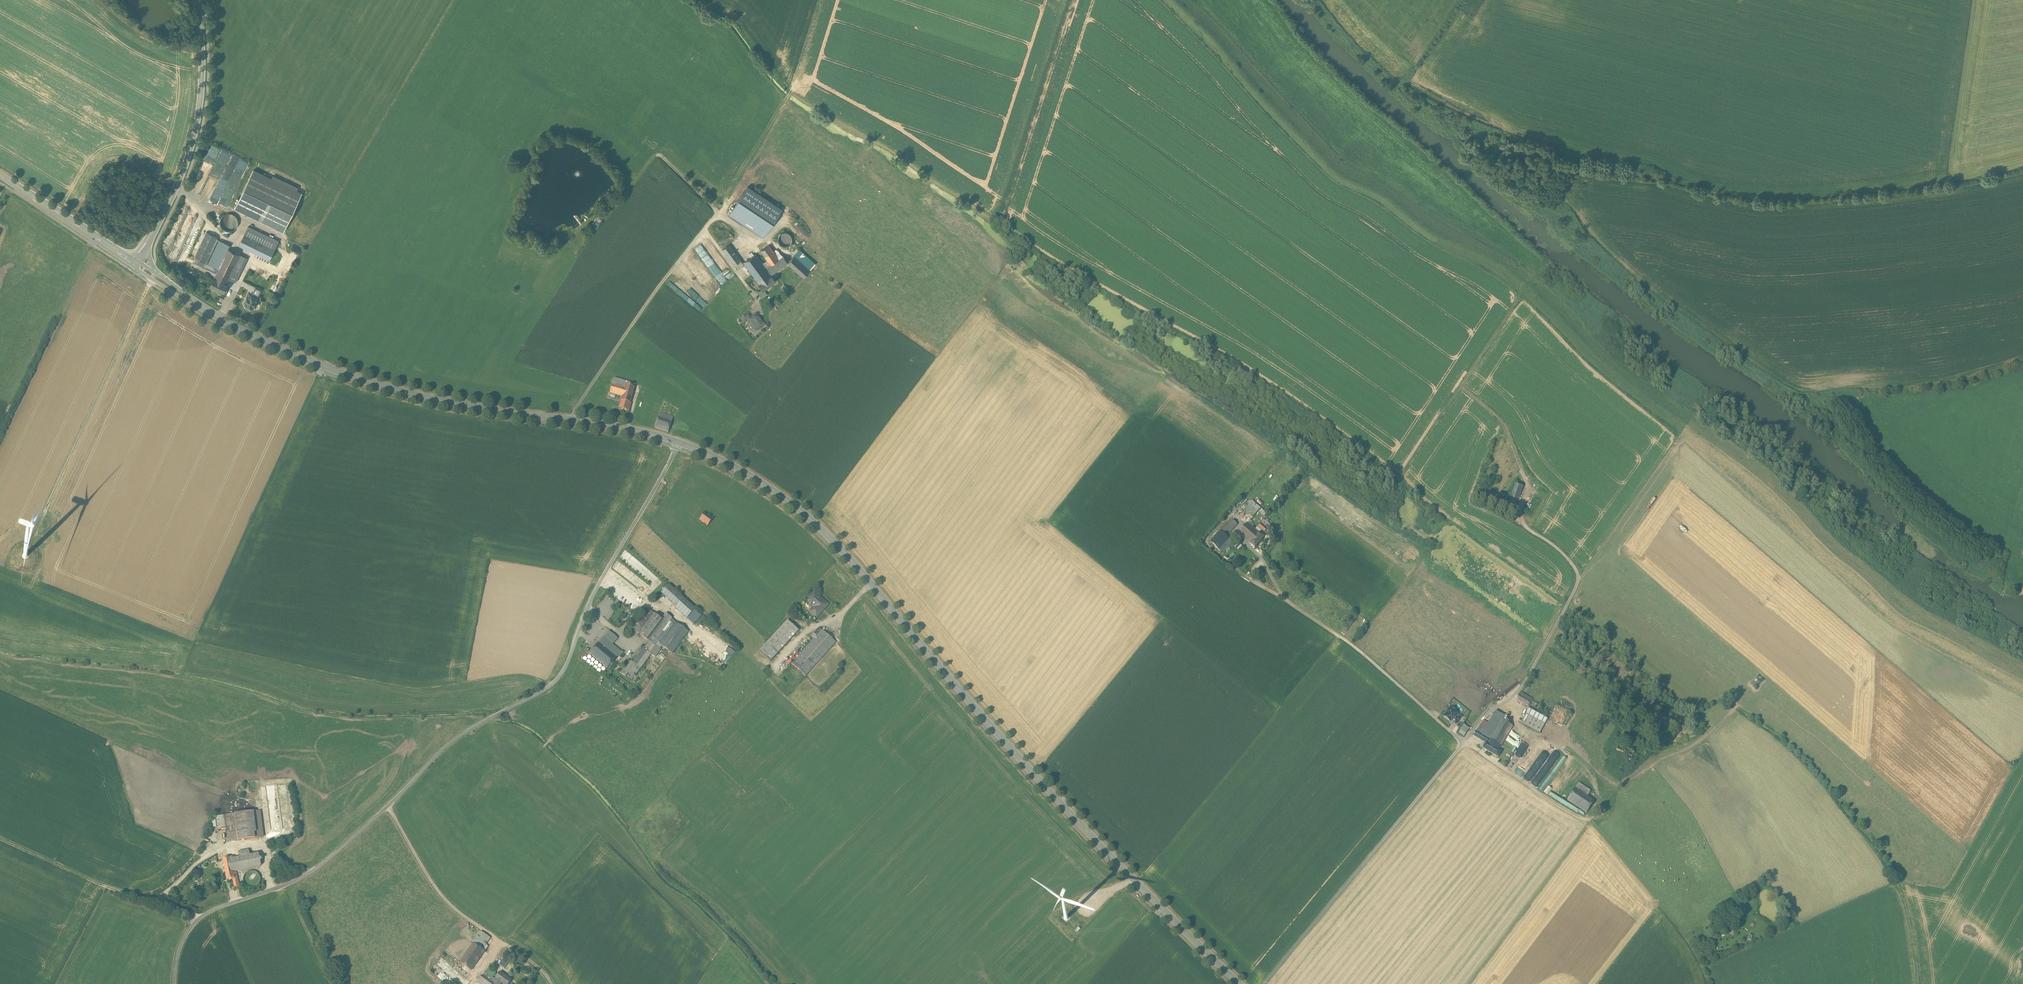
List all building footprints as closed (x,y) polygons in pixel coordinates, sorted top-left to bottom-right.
[(302,193),(253,170),(235,208),(284,231),(302,193)] [(748,187),(730,214),(764,237),(782,210),(748,187)] [(237,226),(238,222),(237,219),(235,216),(232,214),(229,213),(226,214),(223,216),(221,219),(220,222),(221,226),(223,229),(226,231),(229,231),(233,231),(236,229),(237,226)] [(279,241),(248,226),(246,232),(245,231),(242,238),(254,244),(273,253),(279,241)] [(206,232),(194,257),(205,262),(217,237),(206,232)] [(791,242),(792,240),(791,237),(790,235),(788,233),(785,233),(782,233),(780,235),(779,237),(778,240),(779,242),(780,245),(782,246),(785,247),(788,246),(790,245),(791,242)] [(254,244),(242,238),(239,245),(251,251),(254,244)] [(273,253),(254,244),(251,251),(270,260),(273,253)] [(741,260),(729,244),(723,249),(734,265),(741,260)] [(776,255),(769,245),(761,251),(771,265),(779,259),(776,255)] [(240,254),(221,246),(212,266),(218,269),(215,276),(214,278),(226,284),(230,276),(240,254)] [(816,264),(800,250),(794,255),(811,270),(816,264)] [(248,258),(240,254),(230,276),(237,280),(248,258)] [(766,268),(756,254),(754,256),(751,258),(744,263),(760,285),(772,276),(771,275),(766,268)] [(811,270),(794,255),(788,262),(787,263),(804,278),(811,270)] [(771,265),(766,268),(771,275),(787,263),(788,262),(783,256),(779,259),(771,265)] [(205,262),(194,257),(191,265),(215,276),(218,269),(205,262)] [(741,260),(734,265),(737,269),(744,264),(741,260)] [(760,285),(759,285),(762,290),(775,280),(772,276),(760,285)] [(270,289),(277,293),(283,280),(276,277),(270,289)] [(214,278),(210,285),(224,292),(228,285),(226,284),(214,278)] [(262,290),(256,287),(251,295),(258,298),(262,290)] [(251,295),(249,294),(248,297),(247,297),(246,297),(245,301),(246,302),(244,305),(245,305),(245,307),(247,308),(249,307),(253,309),(255,306),(256,306),(258,303),(257,302),(257,301),(258,298),(251,295)] [(749,314),(741,320),(744,323),(747,321),(751,318),(749,314)] [(751,318),(747,321),(755,331),(764,325),(756,314),(751,318)] [(628,381),(615,378),(613,384),(625,388),(626,384),(627,385),(628,381)] [(625,388),(613,384),(610,392),(623,396),(625,388)] [(627,385),(626,384),(625,388),(623,396),(619,408),(629,411),(631,403),(630,403),(635,387),(627,385)] [(673,417),(660,412),(658,416),(672,420),(673,417)] [(672,420),(658,416),(654,427),(668,432),(672,420)] [(1524,486),(1516,483),(1511,495),(1519,498),(1524,486)] [(1519,498),(1511,495),(1507,506),(1515,509),(1519,498)] [(1260,508),(1252,501),(1249,504),(1258,511),(1260,508)] [(1258,511),(1249,504),(1244,510),(1252,517),(1258,511)] [(712,519),(704,513),(699,520),(707,526),(712,519)] [(1271,525),(1265,519),(1262,522),(1269,527),(1271,525)] [(1232,520),(1221,531),(1226,536),(1237,525),(1232,520)] [(1262,522),(1258,527),(1262,531),(1264,532),(1265,532),(1269,527),(1262,522)] [(1255,530),(1247,523),(1239,533),(1251,543),(1260,534),(1255,530)] [(1221,531),(1210,543),(1219,550),(1229,539),(1226,536),(1221,531)] [(1251,543),(1251,544),(1255,548),(1264,537),(1260,534),(1251,543)] [(1229,539),(1219,550),(1222,553),(1232,542),(1229,539)] [(683,598),(669,585),(661,593),(676,606),(683,598)] [(827,604),(814,592),(807,600),(811,604),(810,604),(811,605),(812,603),(815,606),(809,611),(816,617),(822,611),(822,610),(827,604)] [(695,609),(683,598),(676,606),(675,607),(687,618),(695,609)] [(648,610),(633,630),(639,635),(647,625),(654,614),(648,610)] [(1343,630),(1346,632),(1359,614),(1356,612),(1343,630)] [(647,625),(639,635),(647,640),(662,620),(661,620),(654,614),(647,625)] [(672,618),(666,614),(661,620),(662,620),(668,624),(671,619),(672,618)] [(668,624),(663,631),(667,634),(675,622),(671,619),(668,624)] [(662,620),(647,640),(649,642),(644,649),(650,653),(655,646),(656,645),(658,642),(656,640),(663,631),(668,624),(662,620)] [(798,631),(787,621),(783,625),(794,635),(798,631)] [(688,632),(675,622),(667,634),(659,644),(662,646),(672,653),(688,632)] [(794,635),(783,625),(759,652),(770,662),(794,635)] [(819,627),(814,633),(816,636),(791,664),(805,676),(835,642),(819,627)] [(610,630),(590,654),(609,669),(623,652),(614,644),(619,638),(610,630)] [(663,631),(656,640),(658,642),(656,645),(660,648),(662,646),(659,644),(667,634),(663,631)] [(644,649),(643,648),(640,653),(641,654),(637,658),(637,657),(633,662),(641,668),(651,654),(655,657),(660,650),(655,646),(650,653),(644,649)] [(641,668),(633,662),(632,662),(629,667),(628,666),(626,668),(625,667),(621,672),(626,676),(629,672),(634,676),(641,668)] [(1755,689),(1763,681),(1757,675),(1749,683),(1755,689)] [(1530,697),(1521,692),(1517,700),(1525,705),(1530,697)] [(1553,713),(1532,701),(1528,707),(1528,708),(1529,708),(1548,719),(1549,720),(1553,713)] [(1457,712),(1450,707),(1447,711),(1448,712),(1444,716),(1450,721),(1451,720),(1457,713),(1457,712)] [(1548,719),(1529,708),(1526,713),(1545,725),(1548,719)] [(1485,731),(1483,735),(1489,739),(1501,719),(1504,720),(1506,716),(1497,711),(1485,731)] [(1461,717),(1457,713),(1451,720),(1456,724),(1461,717)] [(1545,725),(1526,713),(1521,721),(1540,732),(1545,725)] [(1501,719),(1489,739),(1483,735),(1476,731),(1473,735),(1486,743),(1499,750),(1513,726),(1504,720),(1501,719)] [(1469,728),(1463,724),(1460,729),(1461,729),(1466,733),(1469,728)] [(1499,750),(1486,743),(1483,748),(1498,757),(1501,752),(1499,750)] [(1508,767),(1515,770),(1524,753),(1516,749),(1508,767)] [(1595,801),(1576,789),(1568,801),(1587,813),(1595,801)] [(262,837),(259,811),(253,812),(256,832),(254,833),(254,838),(262,837)] [(253,812),(234,814),(236,830),(237,840),(254,838),(254,833),(256,832),(253,812)] [(234,814),(224,815),(225,826),(226,831),(236,830),(234,814)] [(224,815),(216,816),(217,827),(225,826),(224,815)] [(248,849),(238,851),(239,857),(232,859),(232,857),(229,858),(231,872),(260,866),(258,853),(249,855),(248,849)] [(229,858),(223,859),(227,880),(232,879),(233,879),(232,873),(231,872),(229,858)] [(259,882),(260,879),(259,876),(257,873),(255,871),(252,871),(248,872),(246,873),(244,876),(243,879),(244,883),(246,885),(248,887),(252,888),(255,887),(258,885),(259,882)] [(237,872),(232,873),(233,879),(232,879),(234,890),(240,889),(237,872)] [(480,931),(473,943),(484,951),(488,946),(485,944),(489,938),(480,931)] [(473,943),(459,962),(471,970),(484,951),(473,943)] [(508,962),(503,958),(498,964),(504,968),(508,962)] [(494,979),(484,972),(482,975),(492,982),(494,979)] [(499,972),(495,978),(502,983),(504,983),(508,983),(511,981),(499,972)] [(482,975),(477,982),(479,983),(501,983),(502,983),(495,978),(494,979),(492,982),(482,975)]
